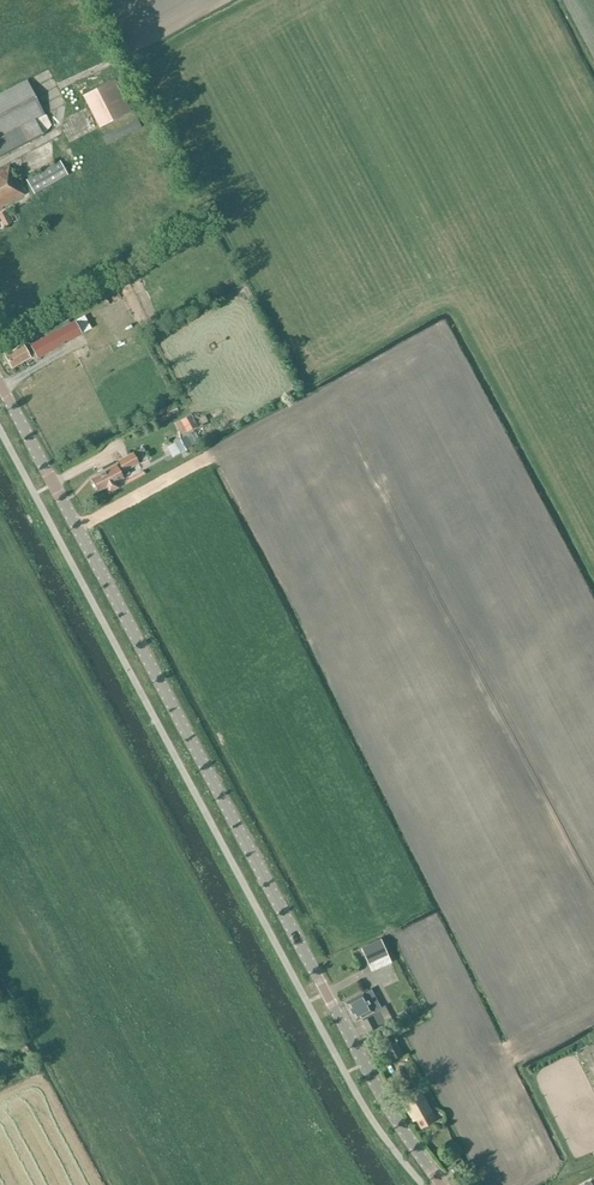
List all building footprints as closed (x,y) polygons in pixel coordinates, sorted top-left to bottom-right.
[(131,112),(115,79),(83,96),(99,128),(131,112)] [(35,121),(45,116),(27,81),(0,95),(0,139),(35,121)] [(35,121),(0,139),(0,157),(42,135),(35,121)] [(68,175),(60,161),(26,180),(34,194),(68,175)] [(25,196),(9,167),(0,171),(0,209),(25,196)] [(4,227),(11,224),(6,213),(0,215),(0,218),(4,227)] [(29,343),(24,345),(20,348),(6,356),(13,368),(31,358),(30,357),(35,354),(38,359),(82,335),(75,322),(31,346),(29,343)] [(198,426),(192,415),(180,421),(187,432),(198,426)] [(92,481),(98,491),(107,487),(107,488),(124,479),(123,477),(129,474),(128,470),(148,460),(142,449),(133,454),(118,462),(122,470),(119,471),(118,468),(101,476),(101,477),(92,481)] [(388,959),(380,944),(361,954),(369,969),(388,959)] [(370,989),(345,1003),(355,1021),(360,1019),(367,1032),(385,1023),(377,1009),(380,1007),(370,989)] [(403,1054),(397,1042),(386,1047),(392,1060),(403,1054)] [(436,1120),(419,1090),(401,1100),(409,1114),(413,1120),(416,1118),(421,1129),(436,1120)]
